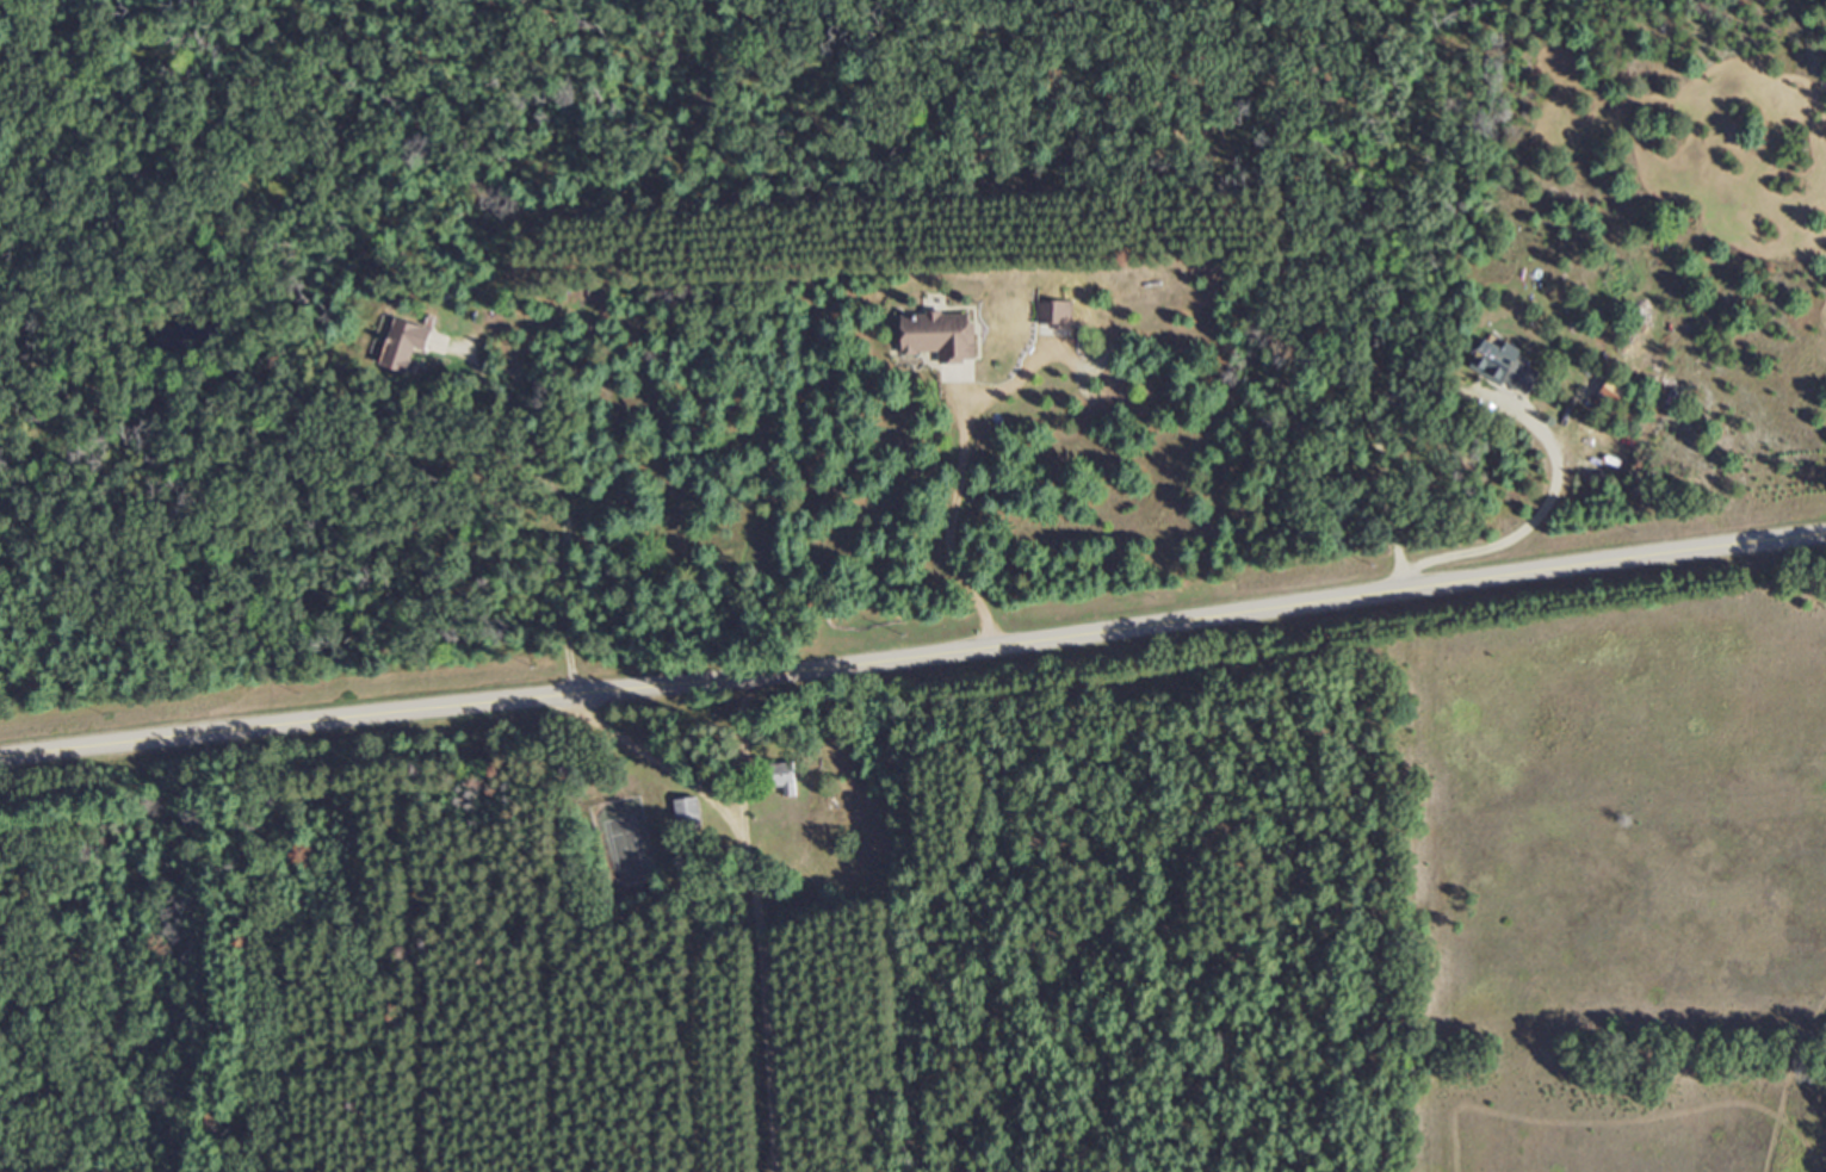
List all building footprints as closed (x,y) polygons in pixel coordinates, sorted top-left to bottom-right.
[(1071,328),(1071,301),(1037,300),(1036,327),(1071,328)] [(900,314),(901,354),(938,353),(938,362),(973,361),(972,312),(900,314)] [(407,374),(414,347),(426,350),(432,329),(393,319),(380,368),(407,374)] [(1542,367),(1486,338),(1471,367),(1527,396),(1542,367)] [(791,771),(778,772),(781,796),(794,794),(791,771)] [(697,821),(696,798),(673,798),(673,822),(697,821)]
